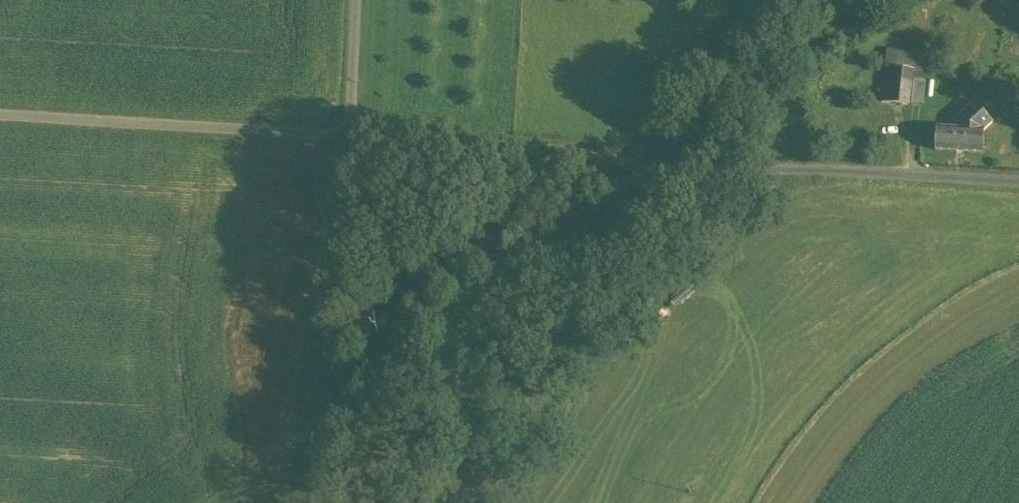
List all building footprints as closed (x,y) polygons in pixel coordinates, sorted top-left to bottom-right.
[(881,92),(909,94),(911,61),(920,61),(921,42),(883,40),(881,92)] [(912,69),(910,92),(922,93),(923,70),(912,69)] [(957,117),(957,128),(986,132),(994,122),(975,102),(957,117)] [(986,132),(957,128),(939,127),(936,150),(985,154),(986,132)]
